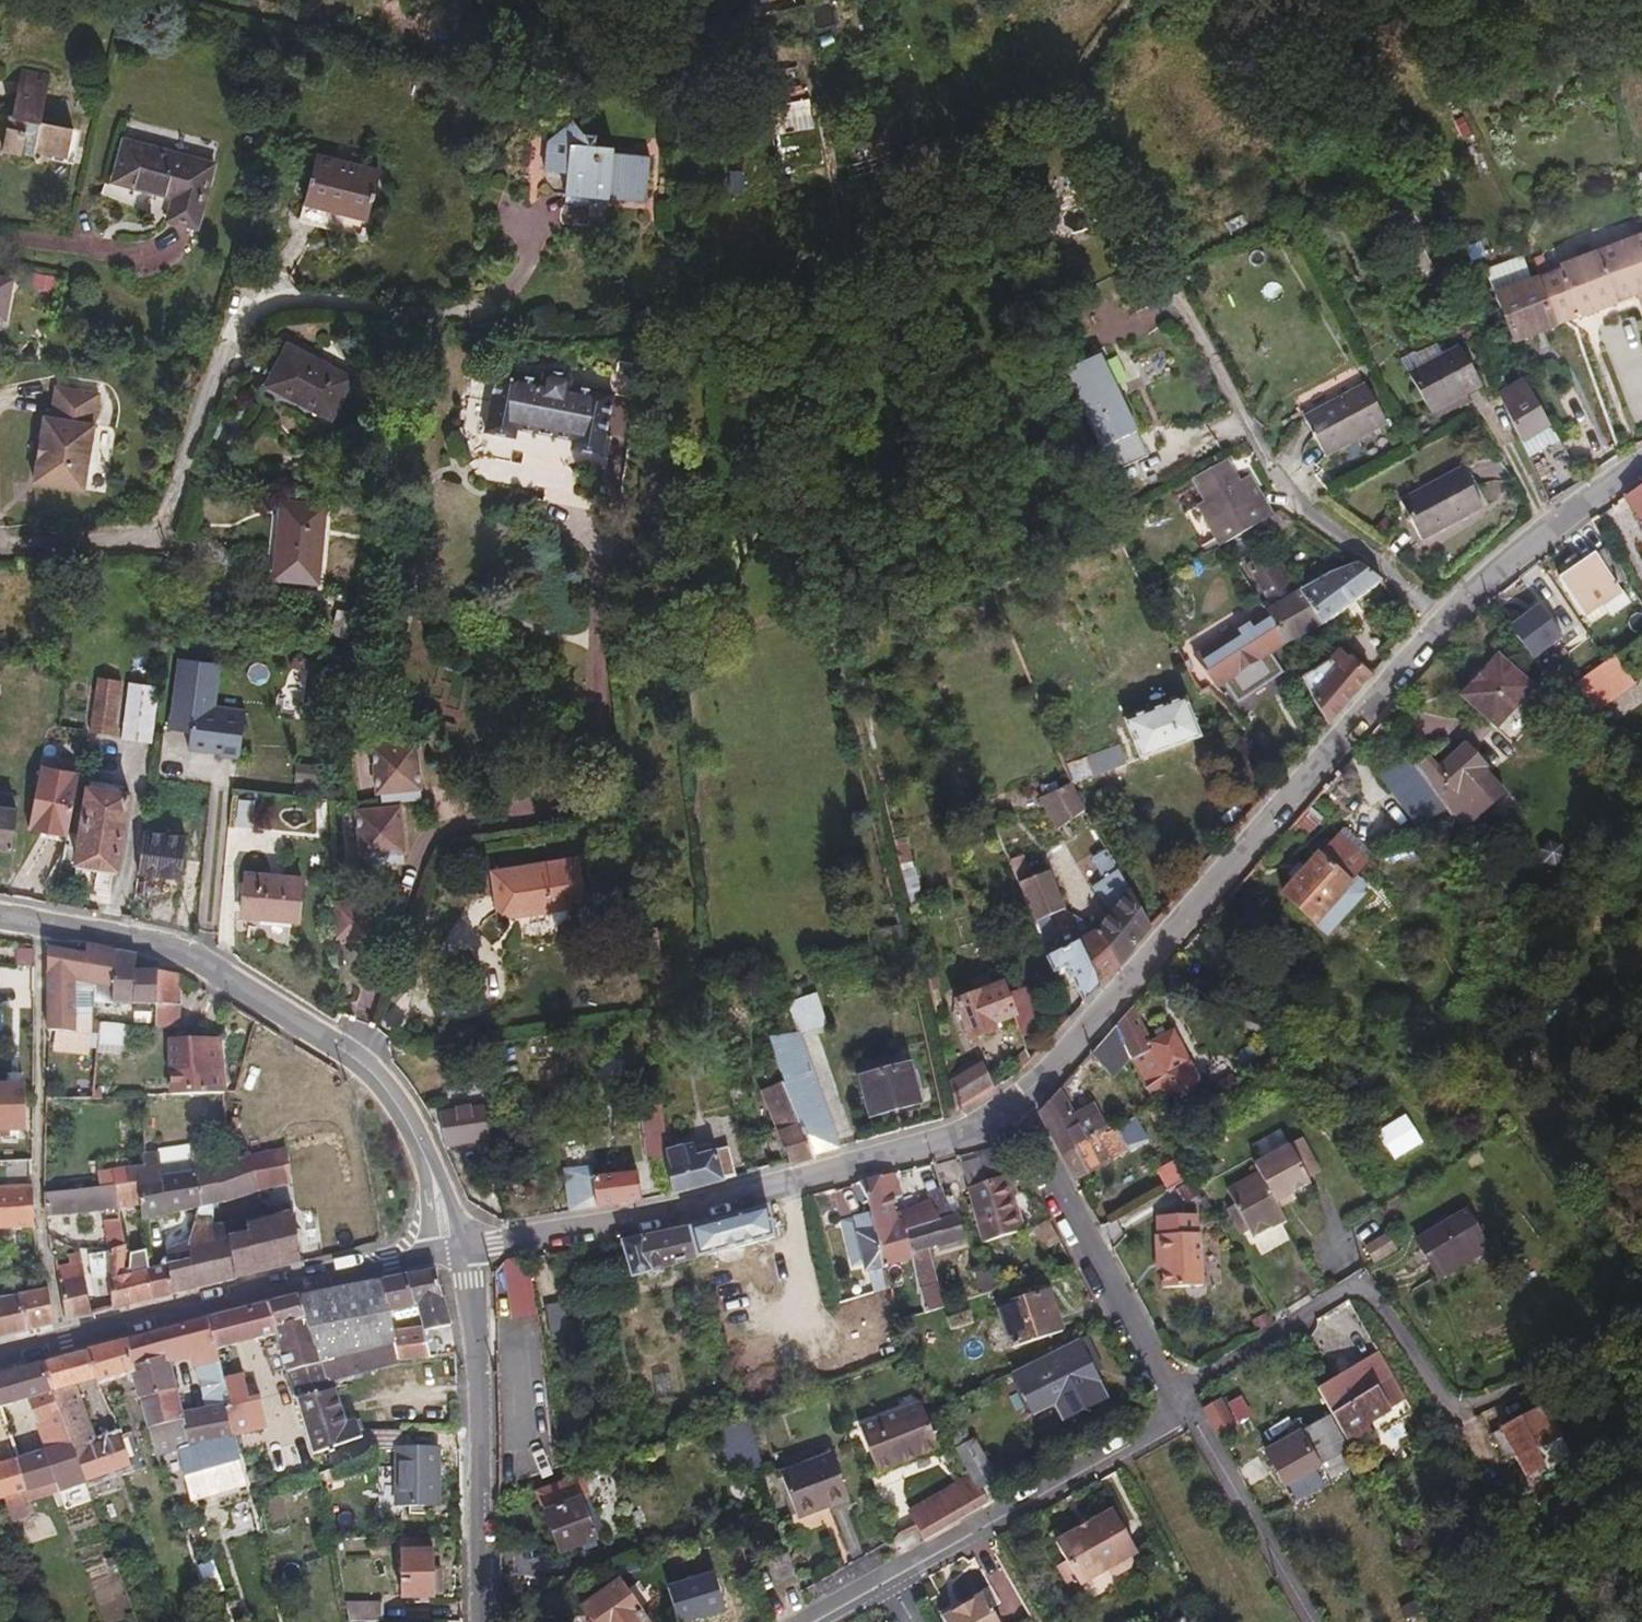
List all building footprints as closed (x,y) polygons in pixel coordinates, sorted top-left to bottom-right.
[(763,18),(799,10),(797,0),(759,0),(763,18)] [(21,70),(6,153),(21,155),(27,123),(41,125),(42,125),(51,76),(21,70)] [(813,116),(808,96),(764,107),(769,127),(813,116)] [(27,123),(21,155),(35,158),(35,154),(41,125),(27,123)] [(73,130),(42,125),(41,125),(35,154),(68,159),(73,130)] [(567,179),(566,196),(590,197),(589,208),(608,209),(608,199),(648,203),(651,158),(615,155),(615,148),(596,146),(597,140),(579,138),(558,158),(557,178),(567,179)] [(125,141),(114,182),(174,199),(169,221),(197,229),(215,165),(125,141)] [(317,158),(300,221),(365,237),(381,173),(317,158)] [(1545,293),(1559,327),(1572,321),(1641,295),(1641,236),(1560,268),(1566,284),(1557,287),(1545,293)] [(1501,311),(1514,345),(1559,327),(1545,293),(1539,279),(1534,281),(1523,255),(1486,269),(1495,296),(1501,311)] [(1545,293),(1557,287),(1545,256),(1532,261),(1539,279),(1545,293)] [(0,279),(0,320),(4,321),(11,281),(0,279)] [(288,345),(267,385),(332,420),(352,379),(288,345)] [(1460,346),(1424,367),(1444,408),(1482,387),(1460,346)] [(1101,359),(1066,375),(1067,378),(1076,395),(1101,448),(1115,441),(1136,431),(1101,359)] [(1444,408),(1424,367),(1409,374),(1432,415),(1444,408)] [(506,372),(493,431),(524,437),(526,428),(585,440),(583,450),(609,454),(621,395),(588,389),(578,378),(579,375),(564,373),(562,375),(550,381),(506,372)] [(1076,395),(1067,378),(1059,381),(1067,399),(1076,395)] [(1525,379),(1500,394),(1524,444),(1552,427),(1525,379)] [(1305,417),(1327,458),(1387,426),(1365,384),(1305,417)] [(332,420),(267,385),(262,395),(327,429),(332,420)] [(43,418),(33,482),(83,490),(98,396),(55,390),(50,419),(43,418)] [(1147,456),(1136,431),(1115,441),(1127,466),(1147,456)] [(1115,441),(1101,448),(1114,474),(1127,466),(1115,441)] [(1230,515),(1251,504),(1231,469),(1199,487),(1217,521),(1230,515)] [(1461,469),(1401,502),(1423,542),(1484,510),(1461,469)] [(1626,498),(1641,522),(1641,487),(1626,498)] [(1264,498),(1251,504),(1230,515),(1241,534),(1252,527),(1273,515),(1264,498)] [(282,503),(276,578),(318,583),(324,507),(282,503)] [(1280,511),(1273,515),(1252,527),(1262,544),(1296,523),(1280,511)] [(1628,581),(1607,547),(1559,580),(1584,615),(1602,604),(1607,613),(1610,617),(1629,604),(1618,587),(1628,581)] [(1320,626),(1299,593),(1295,595),(1269,553),(1246,566),(1266,600),(1261,603),(1267,612),(1286,644),(1320,626)] [(1299,593),(1320,626),(1380,581),(1357,564),(1332,573),(1299,593)] [(1151,573),(1138,580),(1144,591),(1157,584),(1151,573)] [(1590,625),(1584,615),(1559,580),(1553,584),(1583,630),(1590,625)] [(1261,603),(1255,595),(1195,633),(1200,641),(1205,650),(1267,612),(1261,603)] [(306,629),(347,640),(353,614),(335,610),(335,604),(321,601),(319,607),(310,606),(306,629)] [(1590,625),(1607,613),(1602,604),(1584,615),(1590,625)] [(1258,661),(1286,644),(1267,612),(1205,650),(1200,641),(1177,655),(1201,693),(1209,688),(1213,685),(1215,687),(1256,659),(1258,661)] [(183,622),(174,621),(171,642),(181,643),(183,622)] [(1348,658),(1339,650),(1328,661),(1301,677),(1329,726),(1372,676),(1350,657),(1348,658)] [(1497,652),(1473,680),(1501,718),(1533,683),(1497,652)] [(1635,684),(1615,657),(1561,694),(1582,721),(1635,684)] [(223,663),(181,658),(172,729),(194,732),(192,750),(223,753),(223,756),(241,757),(245,709),(219,707),(223,663)] [(1496,724),(1501,718),(1473,680),(1462,693),(1496,724)] [(125,740),(151,744),(156,688),(131,684),(125,740)] [(121,692),(98,688),(89,733),(115,737),(121,692)] [(1125,722),(1141,760),(1201,737),(1185,700),(1125,722)] [(1402,753),(1381,725),(1360,748),(1383,768),(1402,753)] [(1470,827),(1510,792),(1464,740),(1424,774),(1470,827)] [(424,787),(419,741),(375,746),(380,792),(384,791),(385,802),(402,800),(401,790),(424,787)] [(1088,757),(1095,777),(1126,764),(1119,746),(1088,757)] [(1434,795),(1402,753),(1383,768),(1378,773),(1409,813),(1434,795)] [(81,772),(44,765),(32,828),(69,835),(81,772)] [(1085,810),(1071,784),(1040,799),(1057,830),(1085,810)] [(401,790),(402,800),(425,798),(424,787),(401,790)] [(89,789),(78,863),(119,868),(128,794),(89,789)] [(1444,809),(1434,795),(1409,813),(1419,826),(1436,814),(1444,809)] [(405,852),(400,805),(357,810),(361,857),(365,856),(366,867),(383,865),(382,855),(404,852),(405,852)] [(1322,820),(1308,807),(1290,827),(1305,841),(1322,820)] [(18,811),(0,808),(0,847),(13,849),(18,811)] [(1327,933),(1363,894),(1359,892),(1365,885),(1354,875),(1367,861),(1339,836),(1285,897),(1327,933)] [(907,837),(893,840),(897,854),(910,851),(907,837)] [(1557,871),(1565,864),(1565,851),(1552,847),(1543,855),(1544,868),(1557,871)] [(382,855),(383,865),(405,863),(404,852),(382,855)] [(1034,923),(1064,910),(1049,872),(1033,877),(1022,854),(1008,860),(1034,923)] [(582,858),(492,872),(500,918),(589,904),(582,858)] [(1097,931),(1118,967),(1151,927),(1119,871),(1106,880),(1120,903),(1097,931)] [(301,878),(247,874),(243,917),(298,921),(301,878)] [(371,936),(369,900),(334,902),(336,938),(371,936)] [(1064,910),(1034,923),(1041,938),(1070,925),(1064,910)] [(911,973),(900,925),(875,931),(872,931),(884,978),(911,973)] [(1097,931),(1079,943),(1101,985),(1118,967),(1097,931)] [(1084,1003),(1101,985),(1079,943),(1049,957),(1046,959),(1054,974),(1066,969),(1084,1003)] [(87,944),(86,953),(85,984),(95,986),(113,988),(113,1004),(157,1005),(159,972),(158,970),(137,970),(137,955),(87,944)] [(47,946),(48,976),(76,982),(85,984),(86,953),(47,946)] [(159,972),(157,1005),(157,1027),(180,1028),(182,1007),(181,975),(159,972)] [(76,982),(48,976),(47,1031),(77,1033),(76,982)] [(995,1024),(1015,1015),(1007,998),(1003,986),(958,1003),(972,1039),(996,1030),(995,1024)] [(1026,991),(1007,998),(1015,1015),(1030,1061),(1041,1050),(1034,1032),(1042,1029),(1026,991)] [(797,1033),(798,1034),(826,1025),(815,995),(786,1004),(797,1033)] [(1115,1026),(1131,1056),(1148,1086),(1167,1076),(1174,1089),(1177,1094),(1202,1080),(1175,1029),(1151,1041),(1145,1031),(1132,1007),(1115,1026)] [(1175,1029),(1169,1018),(1145,1031),(1151,1041),(1175,1029)] [(98,1042),(98,1045),(129,1048),(133,1026),(101,1023),(101,1026),(99,1034),(98,1042)] [(99,1034),(101,1026),(93,1025),(92,1034),(99,1034)] [(1131,1056),(1115,1026),(1091,1053),(1115,1073),(1131,1056)] [(98,1042),(99,1034),(92,1034),(90,1033),(89,1040),(98,1042)] [(798,1034),(797,1033),(769,1037),(784,1086),(814,1155),(837,1149),(798,1034)] [(475,1044),(463,1046),(465,1064),(478,1063),(475,1044)] [(220,1047),(172,1045),(171,1094),(225,1092),(220,1047)] [(861,1078),(910,1065),(905,1049),(857,1061),(861,1078)] [(624,1060),(599,1058),(597,1081),(622,1083),(624,1060)] [(979,1058),(948,1076),(956,1112),(994,1089),(979,1058)] [(920,1106),(910,1065),(861,1078),(871,1119),(920,1106)] [(1155,1100),(1174,1089),(1167,1076),(1148,1086),(1155,1100)] [(27,1084),(0,1084),(0,1131),(28,1130),(27,1084)] [(93,1093),(93,1085),(71,1085),(71,1099),(92,1099),(93,1093)] [(814,1155),(784,1086),(762,1094),(790,1162),(792,1167),(815,1161),(814,1155)] [(1039,1112),(1061,1153),(1085,1141),(1073,1118),(1059,1090),(1039,1112)] [(238,1103),(237,1093),(225,1092),(226,1103),(238,1103)] [(439,1114),(446,1148),(491,1141),(485,1106),(473,1107),(472,1101),(460,1102),(462,1110),(439,1114)] [(666,1160),(665,1154),(660,1106),(643,1108),(650,1163),(666,1160)] [(1092,1109),(1073,1118),(1085,1141),(1103,1132),(1092,1109)] [(1085,1141),(1061,1153),(1076,1180),(1129,1152),(1115,1126),(1103,1132),(1085,1141)] [(287,1147),(239,1157),(221,1165),(204,1169),(201,1153),(192,1154),(195,1171),(201,1207),(214,1203),(242,1197),(292,1185),(287,1147)] [(993,1147),(959,1157),(968,1188),(1004,1176),(993,1147)] [(1257,1166),(1261,1174),(1278,1203),(1292,1195),(1311,1184),(1290,1147),(1257,1166)] [(691,1148),(665,1154),(666,1160),(670,1183),(672,1194),(736,1176),(729,1149),(694,1156),(691,1148)] [(201,1207),(195,1171),(163,1175),(159,1151),(143,1152),(145,1167),(129,1168),(129,1171),(131,1182),(138,1182),(142,1205),(143,1220),(201,1207)] [(1156,1171),(1166,1189),(1189,1176),(1180,1158),(1156,1171)] [(614,1176),(626,1175),(624,1164),(613,1166),(614,1176)] [(582,1181),(593,1179),(590,1168),(564,1171),(570,1213),(585,1209),(582,1181)] [(131,1182),(129,1171),(100,1177),(101,1189),(117,1185),(131,1182)] [(585,1209),(642,1200),(638,1173),(626,1175),(614,1176),(593,1179),(582,1181),(585,1209)] [(1261,1174),(1230,1191),(1256,1238),(1287,1221),(1281,1208),(1278,1203),(1261,1174)] [(868,1215),(874,1234),(884,1279),(887,1291),(900,1287),(895,1264),(912,1260),(904,1233),(953,1217),(952,1214),(946,1199),(943,1190),(921,1198),(923,1206),(894,1215),(888,1197),(894,1195),(887,1175),(859,1183),(868,1215)] [(1025,1231),(1005,1175),(1004,1176),(968,1188),(971,1197),(982,1243),(1025,1231)] [(1202,1188),(1195,1176),(1183,1183),(1190,1195),(1202,1188)] [(131,1182),(117,1185),(119,1208),(142,1205),(138,1182),(131,1182)] [(672,1194),(670,1183),(661,1186),(662,1196),(672,1194)] [(46,1215),(119,1208),(117,1185),(101,1189),(56,1192),(46,1193),(46,1215)] [(296,1210),(292,1185),(242,1197),(245,1214),(247,1222),(296,1210)] [(34,1187),(0,1188),(0,1228),(35,1226),(34,1187)] [(1292,1195),(1278,1203),(1281,1208),(1295,1201),(1292,1195)] [(242,1197),(214,1203),(219,1220),(245,1214),(242,1197)] [(956,1212),(950,1197),(946,1199),(952,1214),(956,1212)] [(693,1229),(701,1259),(776,1238),(769,1208),(693,1229)] [(228,1236),(236,1279),(302,1263),(296,1210),(247,1222),(249,1233),(228,1236)] [(1488,1249),(1467,1212),(1417,1240),(1440,1278),(1488,1249)] [(1155,1236),(1156,1256),(1163,1256),(1164,1270),(1165,1289),(1204,1287),(1200,1233),(1198,1233),(1197,1214),(1158,1217),(1159,1236),(1155,1236)] [(868,1263),(872,1282),(874,1281),(877,1293),(887,1291),(884,1279),(874,1234),(868,1215),(844,1222),(855,1266),(868,1263)] [(957,1215),(953,1217),(904,1233),(912,1260),(926,1315),(943,1310),(928,1250),(939,1246),(941,1248),(965,1240),(957,1215)] [(236,1279),(228,1236),(225,1223),(215,1223),(213,1219),(197,1217),(189,1241),(190,1257),(169,1264),(174,1295),(236,1279)] [(632,1277),(701,1259),(693,1229),(622,1242),(632,1277)] [(107,1253),(126,1249),(126,1245),(123,1230),(106,1233),(107,1251),(107,1253)] [(155,1300),(174,1295),(169,1264),(190,1257),(189,1241),(168,1250),(168,1256),(161,1259),(161,1265),(151,1268),(149,1268),(155,1300)] [(155,1300),(149,1268),(146,1249),(130,1253),(126,1253),(126,1249),(107,1253),(109,1278),(111,1281),(113,1310),(155,1300)] [(93,1315),(81,1252),(69,1255),(69,1264),(57,1267),(67,1322),(93,1315)] [(538,1313),(527,1257),(508,1260),(519,1317),(538,1313)] [(998,1292),(991,1266),(975,1272),(983,1297),(998,1292)] [(425,1326),(426,1331),(449,1327),(436,1271),(381,1280),(388,1310),(419,1304),(425,1326)] [(56,1325),(49,1288),(27,1293),(10,1296),(8,1279),(0,1281),(0,1338),(56,1325)] [(388,1310),(381,1280),(294,1298),(210,1320),(215,1347),(272,1333),(285,1370),(396,1343),(394,1333),(388,1310)] [(1012,1350),(1063,1333),(1049,1292),(998,1308),(1012,1350)] [(563,1297),(545,1301),(554,1340),(570,1336),(563,1297)] [(388,1310),(394,1333),(425,1326),(419,1304),(388,1310)] [(210,1320),(127,1342),(134,1363),(167,1355),(169,1364),(192,1359),(194,1368),(196,1367),(218,1362),(215,1347),(210,1320)] [(425,1326),(394,1333),(396,1343),(401,1359),(434,1356),(426,1331),(425,1326)] [(1107,1399),(1080,1341),(1018,1370),(1026,1388),(1024,1394),(1027,1401),(1033,1403),(1038,1412),(1058,1402),(1065,1418),(1107,1399)] [(134,1363),(127,1342),(89,1352),(96,1379),(98,1386),(132,1374),(138,1399),(141,1399),(176,1391),(169,1364),(167,1355),(134,1363)] [(401,1359),(396,1343),(285,1370),(314,1453),(362,1437),(359,1430),(363,1428),(359,1419),(346,1424),(332,1381),(399,1365),(401,1359)] [(77,1386),(96,1379),(89,1352),(41,1364),(64,1432),(69,1444),(85,1483),(120,1470),(132,1466),(124,1445),(123,1439),(97,1445),(77,1386)] [(1405,1400),(1378,1353),(1361,1364),(1390,1410),(1405,1400)] [(218,1362),(196,1367),(206,1411),(228,1406),(218,1362)] [(41,1364),(0,1374),(0,1402),(2,1408),(28,1401),(44,1439),(64,1432),(41,1364)] [(1390,1410),(1361,1364),(1317,1390),(1345,1442),(1368,1428),(1366,1424),(1390,1410)] [(220,1371),(228,1406),(235,1434),(253,1428),(236,1368),(220,1371)] [(183,1415),(176,1391),(141,1399),(148,1428),(162,1470),(174,1465),(171,1453),(179,1451),(235,1434),(228,1406),(206,1411),(183,1415)] [(859,1424),(878,1474),(939,1451),(919,1400),(859,1424)] [(1221,1400),(1204,1409),(1220,1437),(1237,1427),(1221,1400)] [(1516,1457),(1527,1477),(1569,1453),(1544,1411),(1505,1432),(1518,1455),(1516,1457)] [(1267,1452),(1284,1485),(1347,1453),(1328,1420),(1267,1452)] [(766,1471),(753,1427),(721,1437),(731,1470),(752,1463),(756,1475),(766,1471)] [(403,1448),(403,1431),(372,1430),(369,1449),(397,1449),(397,1505),(440,1506),(439,1447),(403,1448)] [(48,1451),(69,1444),(64,1432),(44,1439),(48,1451)] [(123,1439),(124,1445),(134,1441),(132,1433),(122,1437),(123,1439)] [(248,1485),(235,1434),(179,1451),(192,1501),(248,1485)] [(141,1462),(134,1441),(124,1445),(132,1466),(141,1462)] [(993,1477),(975,1441),(957,1449),(968,1469),(979,1487),(980,1490),(995,1481),(993,1477)] [(20,1460),(30,1491),(45,1487),(49,1496),(85,1483),(69,1444),(48,1451),(20,1460)] [(782,1476),(799,1519),(851,1499),(833,1457),(782,1476)] [(4,1499),(22,1494),(30,1491),(20,1460),(0,1466),(0,1500),(4,1499)] [(132,1466),(120,1470),(123,1478),(135,1474),(132,1466)] [(979,1487),(968,1469),(905,1504),(912,1517),(959,1490),(963,1496),(979,1487)] [(539,1495),(561,1553),(606,1537),(597,1514),(595,1515),(581,1479),(539,1495)] [(916,1527),(980,1490),(979,1487),(963,1496),(959,1490),(912,1517),(916,1527)] [(984,1497),(980,1490),(916,1527),(921,1536),(984,1497)] [(22,1494),(4,1499),(13,1522),(29,1516),(22,1494)] [(1117,1532),(1124,1528),(1111,1503),(1052,1536),(1078,1581),(1099,1569),(1112,1571),(1124,1564),(1125,1554),(1129,1551),(1117,1532)] [(1135,1548),(1124,1528),(1117,1532),(1129,1551),(1135,1548)] [(435,1569),(434,1538),(401,1539),(403,1598),(436,1598),(436,1596),(442,1596),(441,1568),(435,1569)] [(798,1576),(791,1554),(769,1561),(775,1583),(798,1576)] [(621,1584),(584,1609),(594,1621),(648,1621),(621,1584)] [(962,1604),(943,1616),(946,1621),(1001,1621),(984,1592),(962,1604)] [(943,1616),(962,1604),(960,1600),(940,1612),(943,1616)] [(382,1602),(347,1603),(350,1621),(380,1621),(383,1621),(382,1602)]
